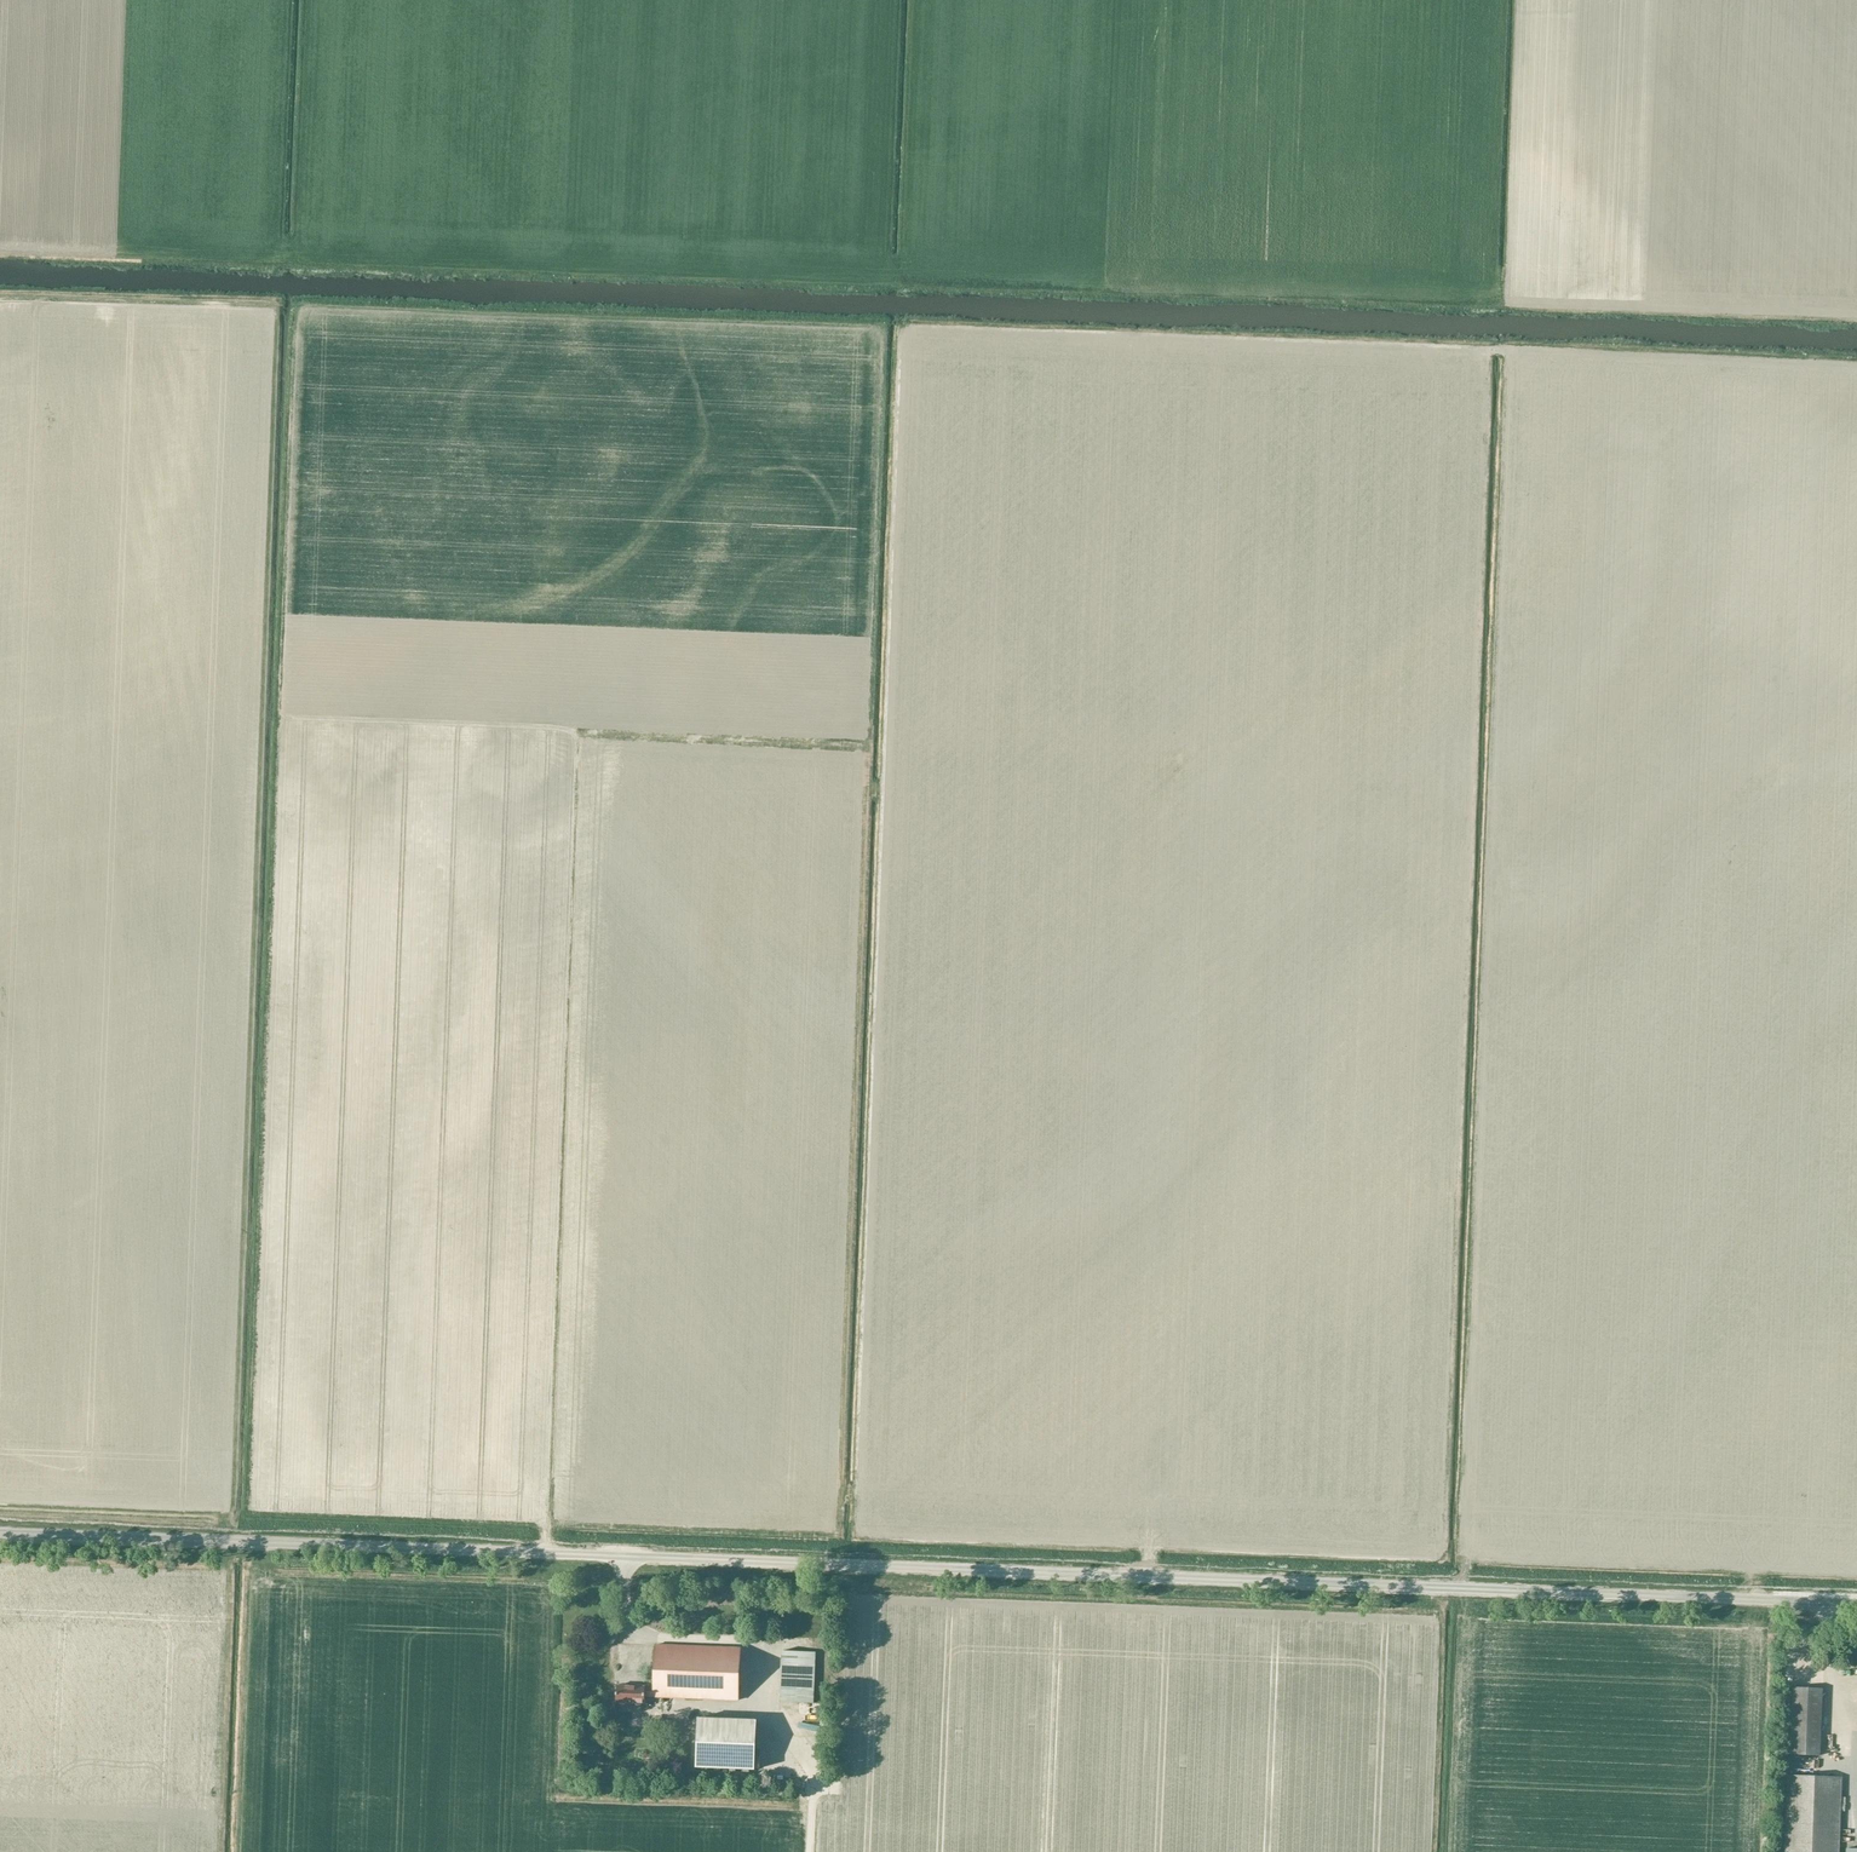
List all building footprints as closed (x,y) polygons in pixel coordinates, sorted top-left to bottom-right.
[(1801,1653),(1796,1641),(1790,1643),(1795,1656),(1801,1653)] [(648,1697),(741,1700),(743,1647),(655,1645),(655,1687),(617,1686),(617,1703),(647,1703),(648,1697)] [(781,1702),(816,1704),(818,1652),(783,1651),(781,1702)] [(1792,1754),(1822,1755),(1824,1688),(1794,1687),(1792,1754)] [(699,1718),(697,1766),(758,1768),(759,1720),(699,1718)] [(1842,1809),(1843,1777),(1788,1776),(1786,1851),(1841,1851),(1842,1809)]
